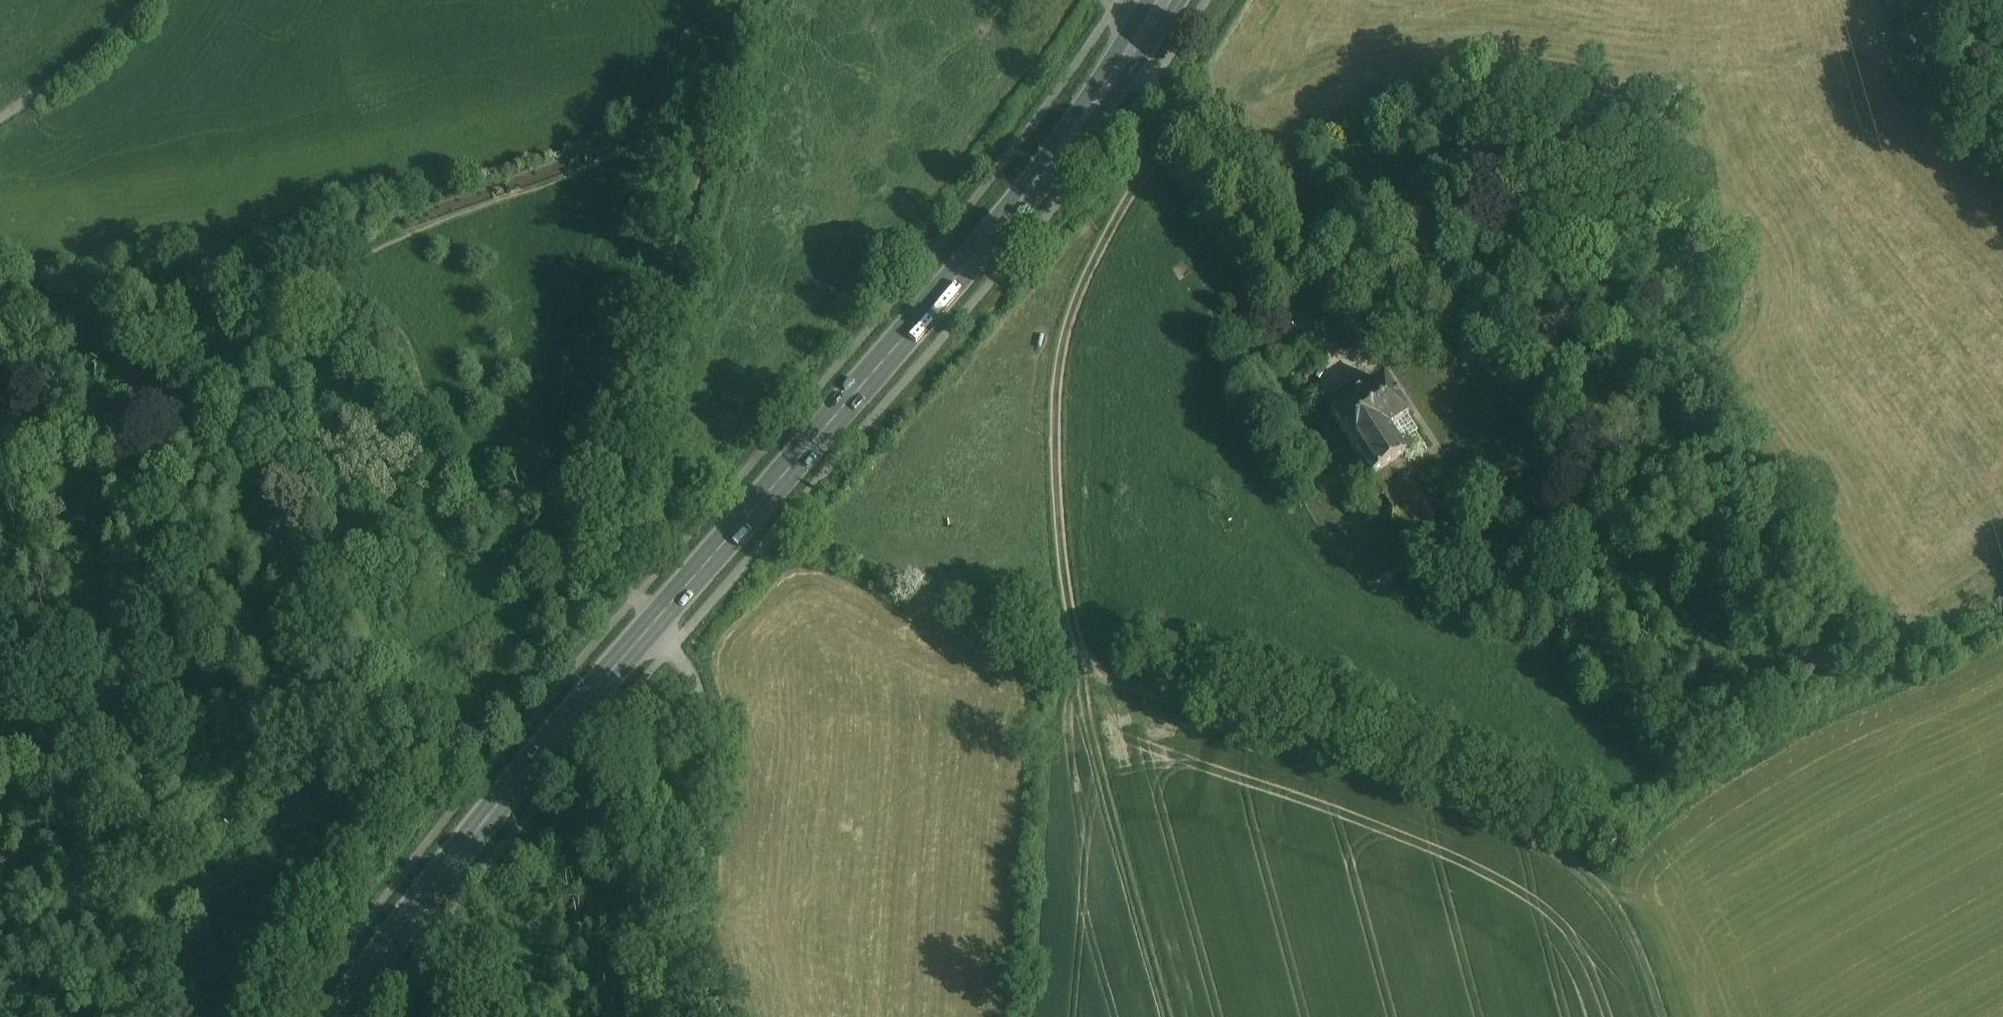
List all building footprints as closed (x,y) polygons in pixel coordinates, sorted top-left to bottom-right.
[(1384,380),(1331,415),(1373,479),(1405,458),(1388,431),(1408,418),(1384,380)]
